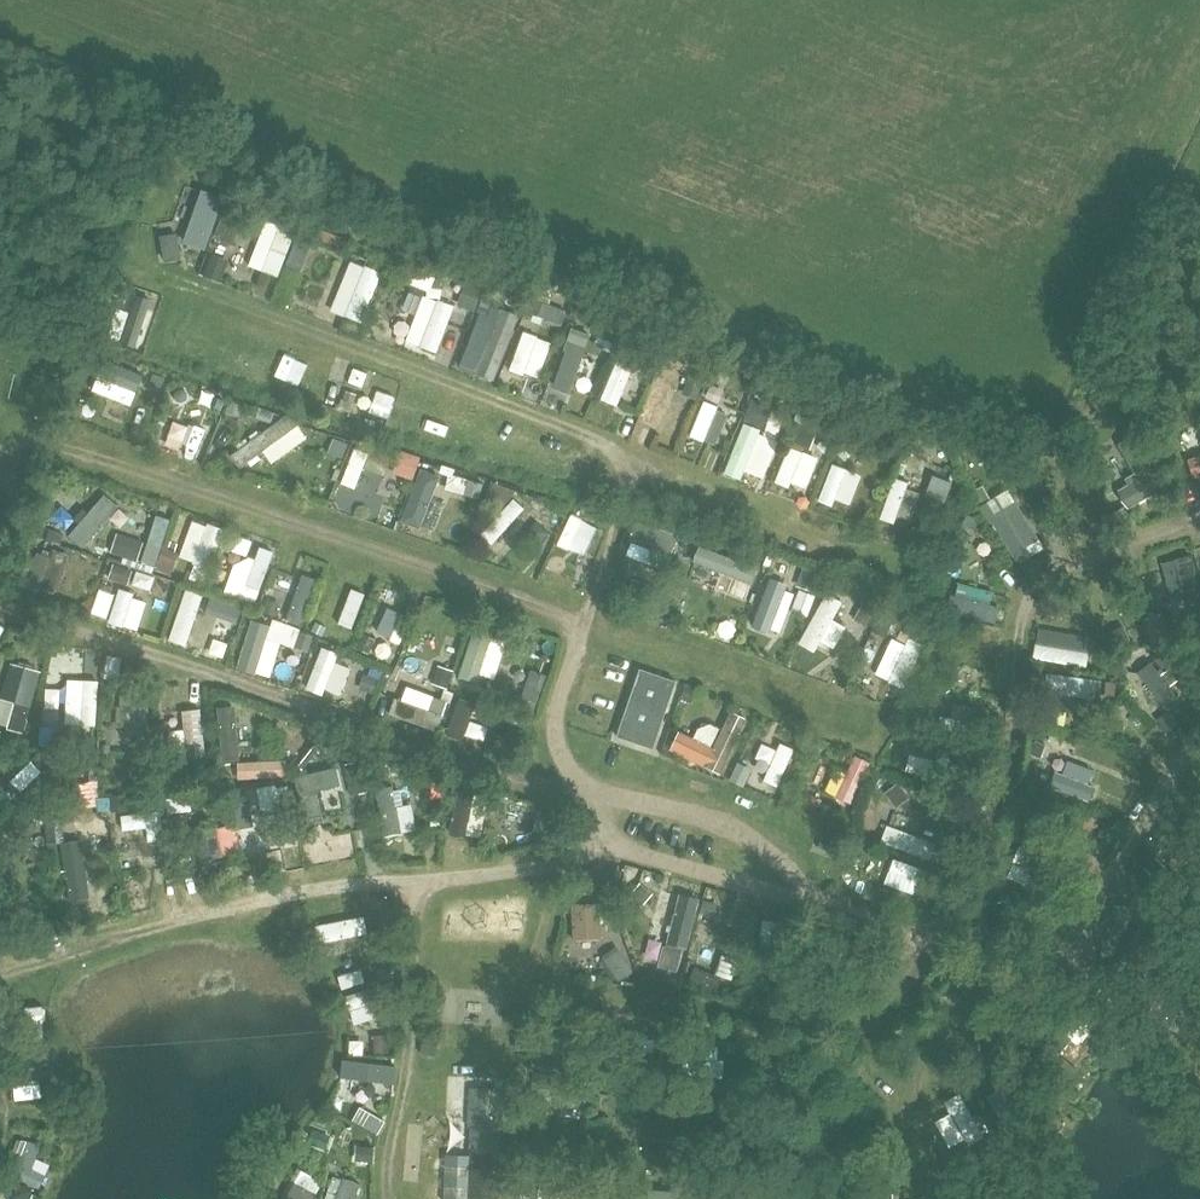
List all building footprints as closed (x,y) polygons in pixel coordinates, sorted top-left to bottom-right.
[(185,254),(217,258),(224,208),(192,204),(185,254)] [(287,280),(306,231),(276,220),(257,268),(287,280)] [(343,315),(377,324),(391,270),(357,261),(343,315)] [(415,345),(449,356),(466,306),(432,294),(415,345)] [(134,345),(141,310),(124,307),(117,341),(134,345)] [(510,363),(525,321),(498,312),(483,353),(510,363)] [(535,376),(549,336),(533,330),(519,371),(535,376)] [(278,341),(267,371),(284,376),(294,347),(278,341)] [(575,342),(565,385),(591,391),(601,348),(575,342)] [(605,406),(624,413),(642,369),(623,362),(605,406)] [(670,430),(685,387),(666,380),(651,424),(670,430)] [(382,403),(379,415),(399,420),(402,408),(382,403)] [(810,407),(804,420),(820,429),(827,416),(810,407)] [(206,409),(176,421),(188,453),(219,441),(206,409)] [(772,489),(791,439),(752,425),(734,474),(772,489)] [(296,436),(280,446),(288,458),(304,448),(296,436)] [(798,448),(785,484),(803,490),(815,454),(798,448)] [(410,451),(402,474),(424,481),(432,459),(410,451)] [(844,513),(848,503),(860,508),(873,478),(843,466),(826,506),(844,513)] [(459,474),(454,490),(474,497),(479,481),(459,474)] [(416,504),(431,516),(449,494),(433,482),(416,504)] [(890,524),(911,531),(926,490),(905,482),(890,524)] [(491,536),(505,548),(537,511),(524,499),(491,536)] [(123,561),(141,566),(157,509),(140,504),(123,561)] [(583,507),(570,545),(591,552),(604,515),(583,507)] [(203,565),(198,580),(215,586),(235,530),(202,519),(188,559),(203,565)] [(253,593),(268,598),(279,564),(264,559),(253,593)] [(784,582),(767,626),(784,633),(801,588),(784,582)] [(335,613),(348,619),(336,642),(353,650),(378,600),(349,585),(335,613)] [(210,611),(225,616),(230,601),(195,590),(179,641),(199,647),(210,611)] [(130,591),(128,598),(109,593),(102,615),(148,629),(157,599),(130,591)] [(835,656),(854,628),(833,613),(813,641),(835,656)] [(897,643),(908,623),(891,615),(881,635),(897,643)] [(252,667),(279,675),(287,645),(305,651),(311,630),(267,617),(252,667)] [(316,692),(337,699),(352,654),(331,647),(316,692)] [(445,681),(448,668),(421,662),(418,675),(445,681)] [(13,699),(24,701),(18,730),(37,734),(48,674),(19,668),(13,699)] [(654,747),(677,679),(642,668),(618,735),(654,747)] [(1061,678),(1061,697),(1090,698),(1089,678),(1061,678)] [(865,758),(859,776),(845,771),(836,796),(865,806),(880,764),(865,758)] [(412,804),(410,786),(388,788),(392,836),(424,834),(422,803),(412,804)] [(459,835),(474,839),(485,796),(470,792),(459,835)] [(327,850),(343,848),(339,797),(323,798),(327,850)] [(162,814),(132,815),(132,834),(162,833),(162,814)] [(73,819),(58,820),(60,840),(75,839),(73,819)] [(244,826),(226,830),(232,857),(250,853),(244,826)] [(896,830),(891,844),(910,852),(915,838),(896,830)] [(31,880),(44,879),(42,852),(29,853),(31,880)] [(87,887),(88,858),(76,858),(76,886),(87,887)] [(675,934),(696,943),(713,901),(693,893),(675,934)] [(613,899),(583,901),(586,947),(615,945),(613,899)] [(362,1026),(385,1021),(379,992),(356,997),(362,1026)] [(68,1101),(69,1086),(43,1085),(43,1100),(68,1101)] [(503,1088),(470,1086),(468,1198),(499,1198),(503,1088)] [(960,1115),(949,1118),(957,1142),(983,1133),(970,1094),(955,1099),(960,1115)] [(318,1191),(324,1179),(298,1164),(284,1190),(285,1191),(300,1198),(313,1198),(318,1191)]
